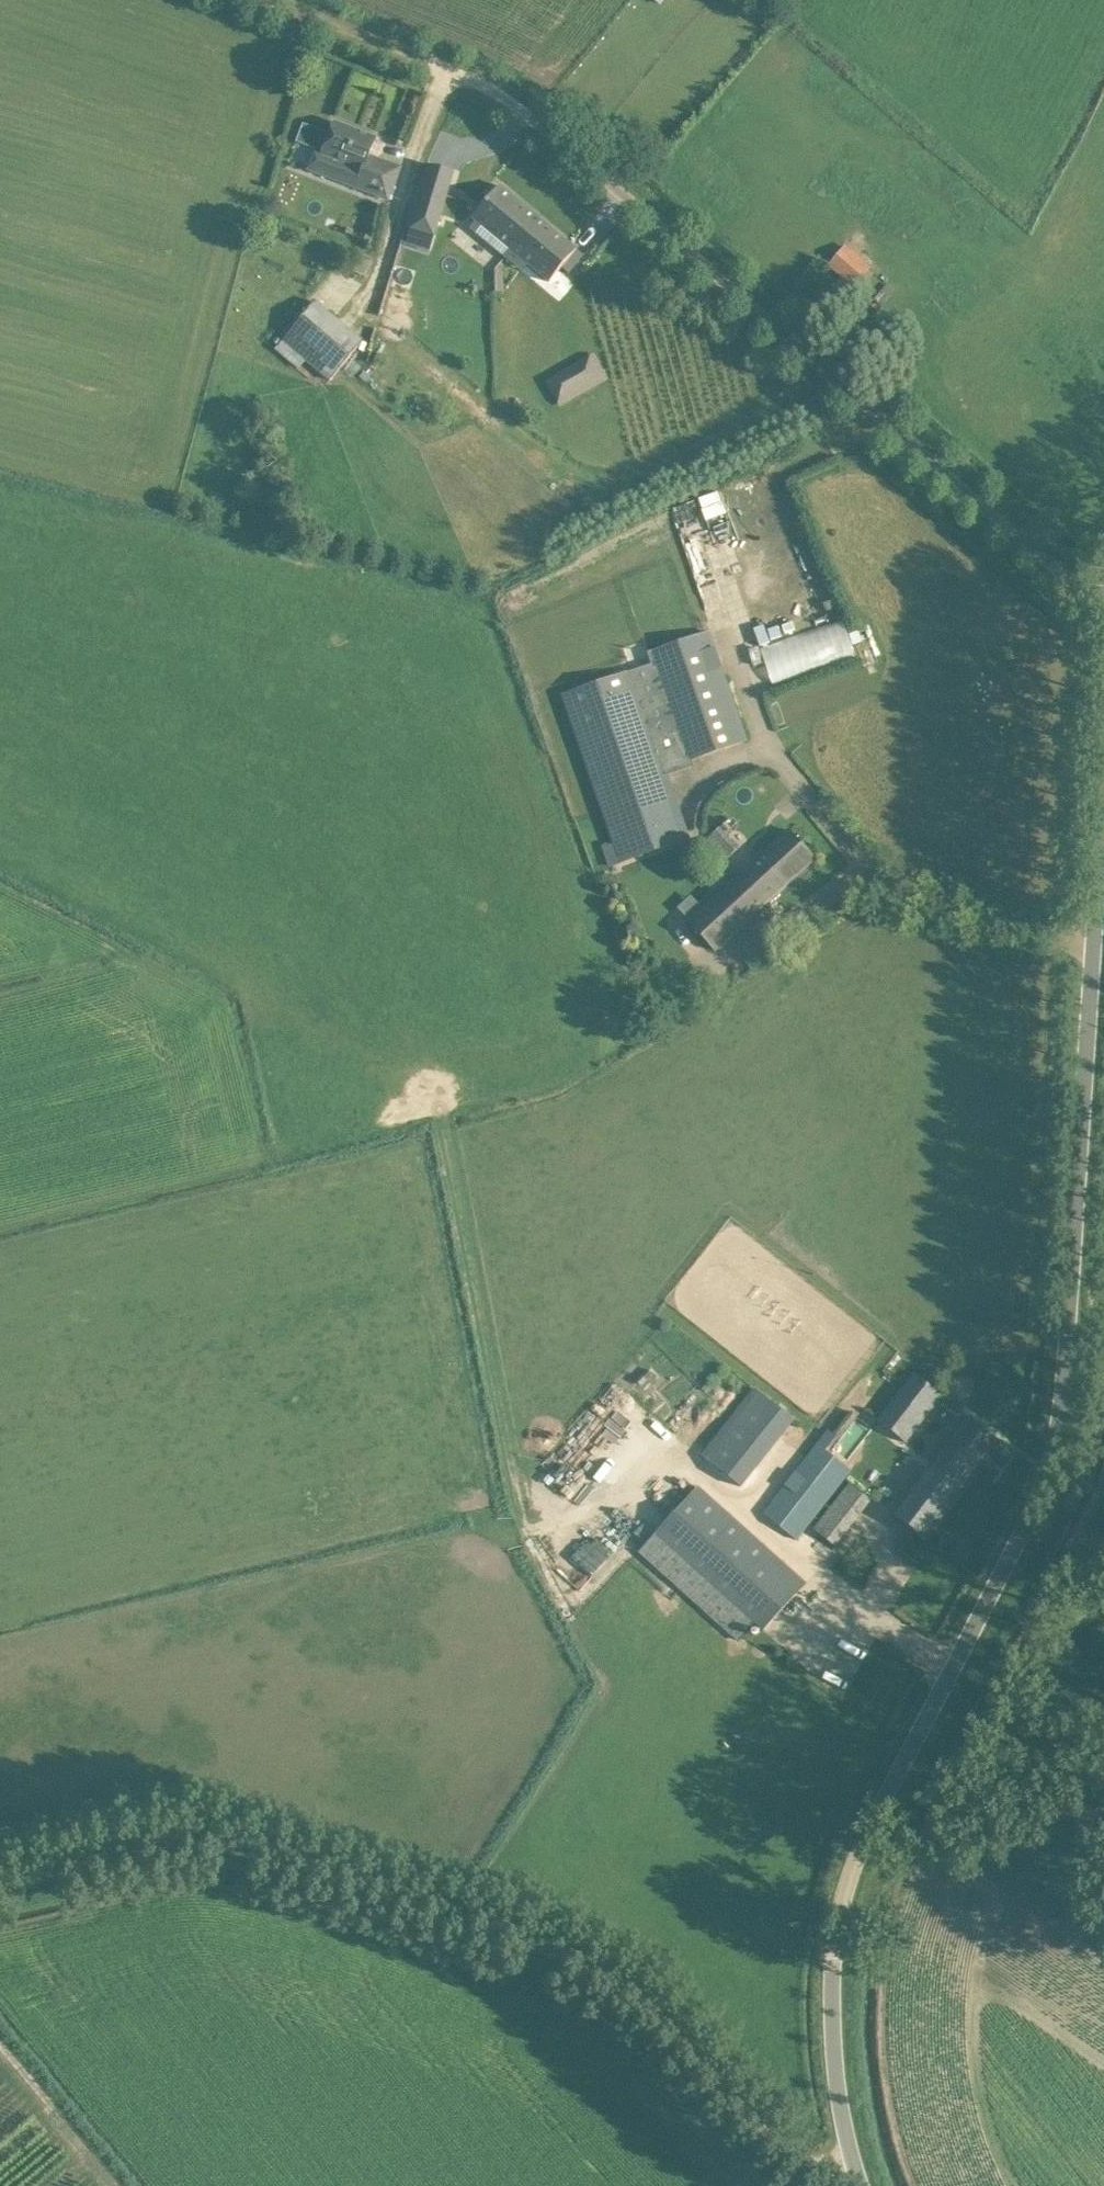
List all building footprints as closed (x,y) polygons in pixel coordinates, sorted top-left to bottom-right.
[(370,155),(376,138),(334,121),(328,137),(321,156),(314,153),(308,170),(356,187),(388,199),(392,188),(400,167),(370,155)] [(421,184),(407,227),(434,235),(448,192),(421,184)] [(505,255),(538,217),(499,185),(473,217),(482,224),(476,231),(505,255)] [(568,273),(583,255),(538,217),(505,255),(517,266),(523,258),(550,281),(561,267),(568,273)] [(434,235),(407,227),(403,243),(430,251),(434,235)] [(824,267),(815,277),(825,286),(834,276),(824,267)] [(503,273),(494,273),(494,295),(504,295),(503,273)] [(316,300),(283,340),(288,344),(293,349),(329,379),(333,374),(363,339),(316,300)] [(578,392),(560,403),(561,404),(607,378),(594,355),(566,371),(578,392)] [(679,532),(728,522),(722,492),(673,503),(679,532)] [(789,612),(770,618),(776,642),(757,647),(766,681),(855,657),(845,619),(794,633),(789,612)] [(747,740),(725,677),(709,631),(648,653),(652,663),(562,695),(613,842),(601,846),(608,865),(620,861),(689,837),(665,768),(747,740)] [(720,825),(709,835),(715,842),(726,831),(720,825)] [(788,829),(772,844),(689,921),(715,950),(815,859),(788,829)] [(942,1395),(925,1382),(914,1374),(878,1420),(905,1442),(942,1395)] [(795,1421),(758,1392),(705,1458),(742,1487),(795,1421)] [(1000,1441),(969,1417),(893,1514),(925,1538),(1000,1441)] [(828,1429),(763,1513),(798,1540),(852,1471),(823,1448),(834,1434),(828,1429)] [(739,1640),(755,1623),(764,1630),(806,1583),(698,1485),(639,1550),(739,1640)] [(826,1513),(814,1529),(836,1546),(848,1530),(826,1513)]
